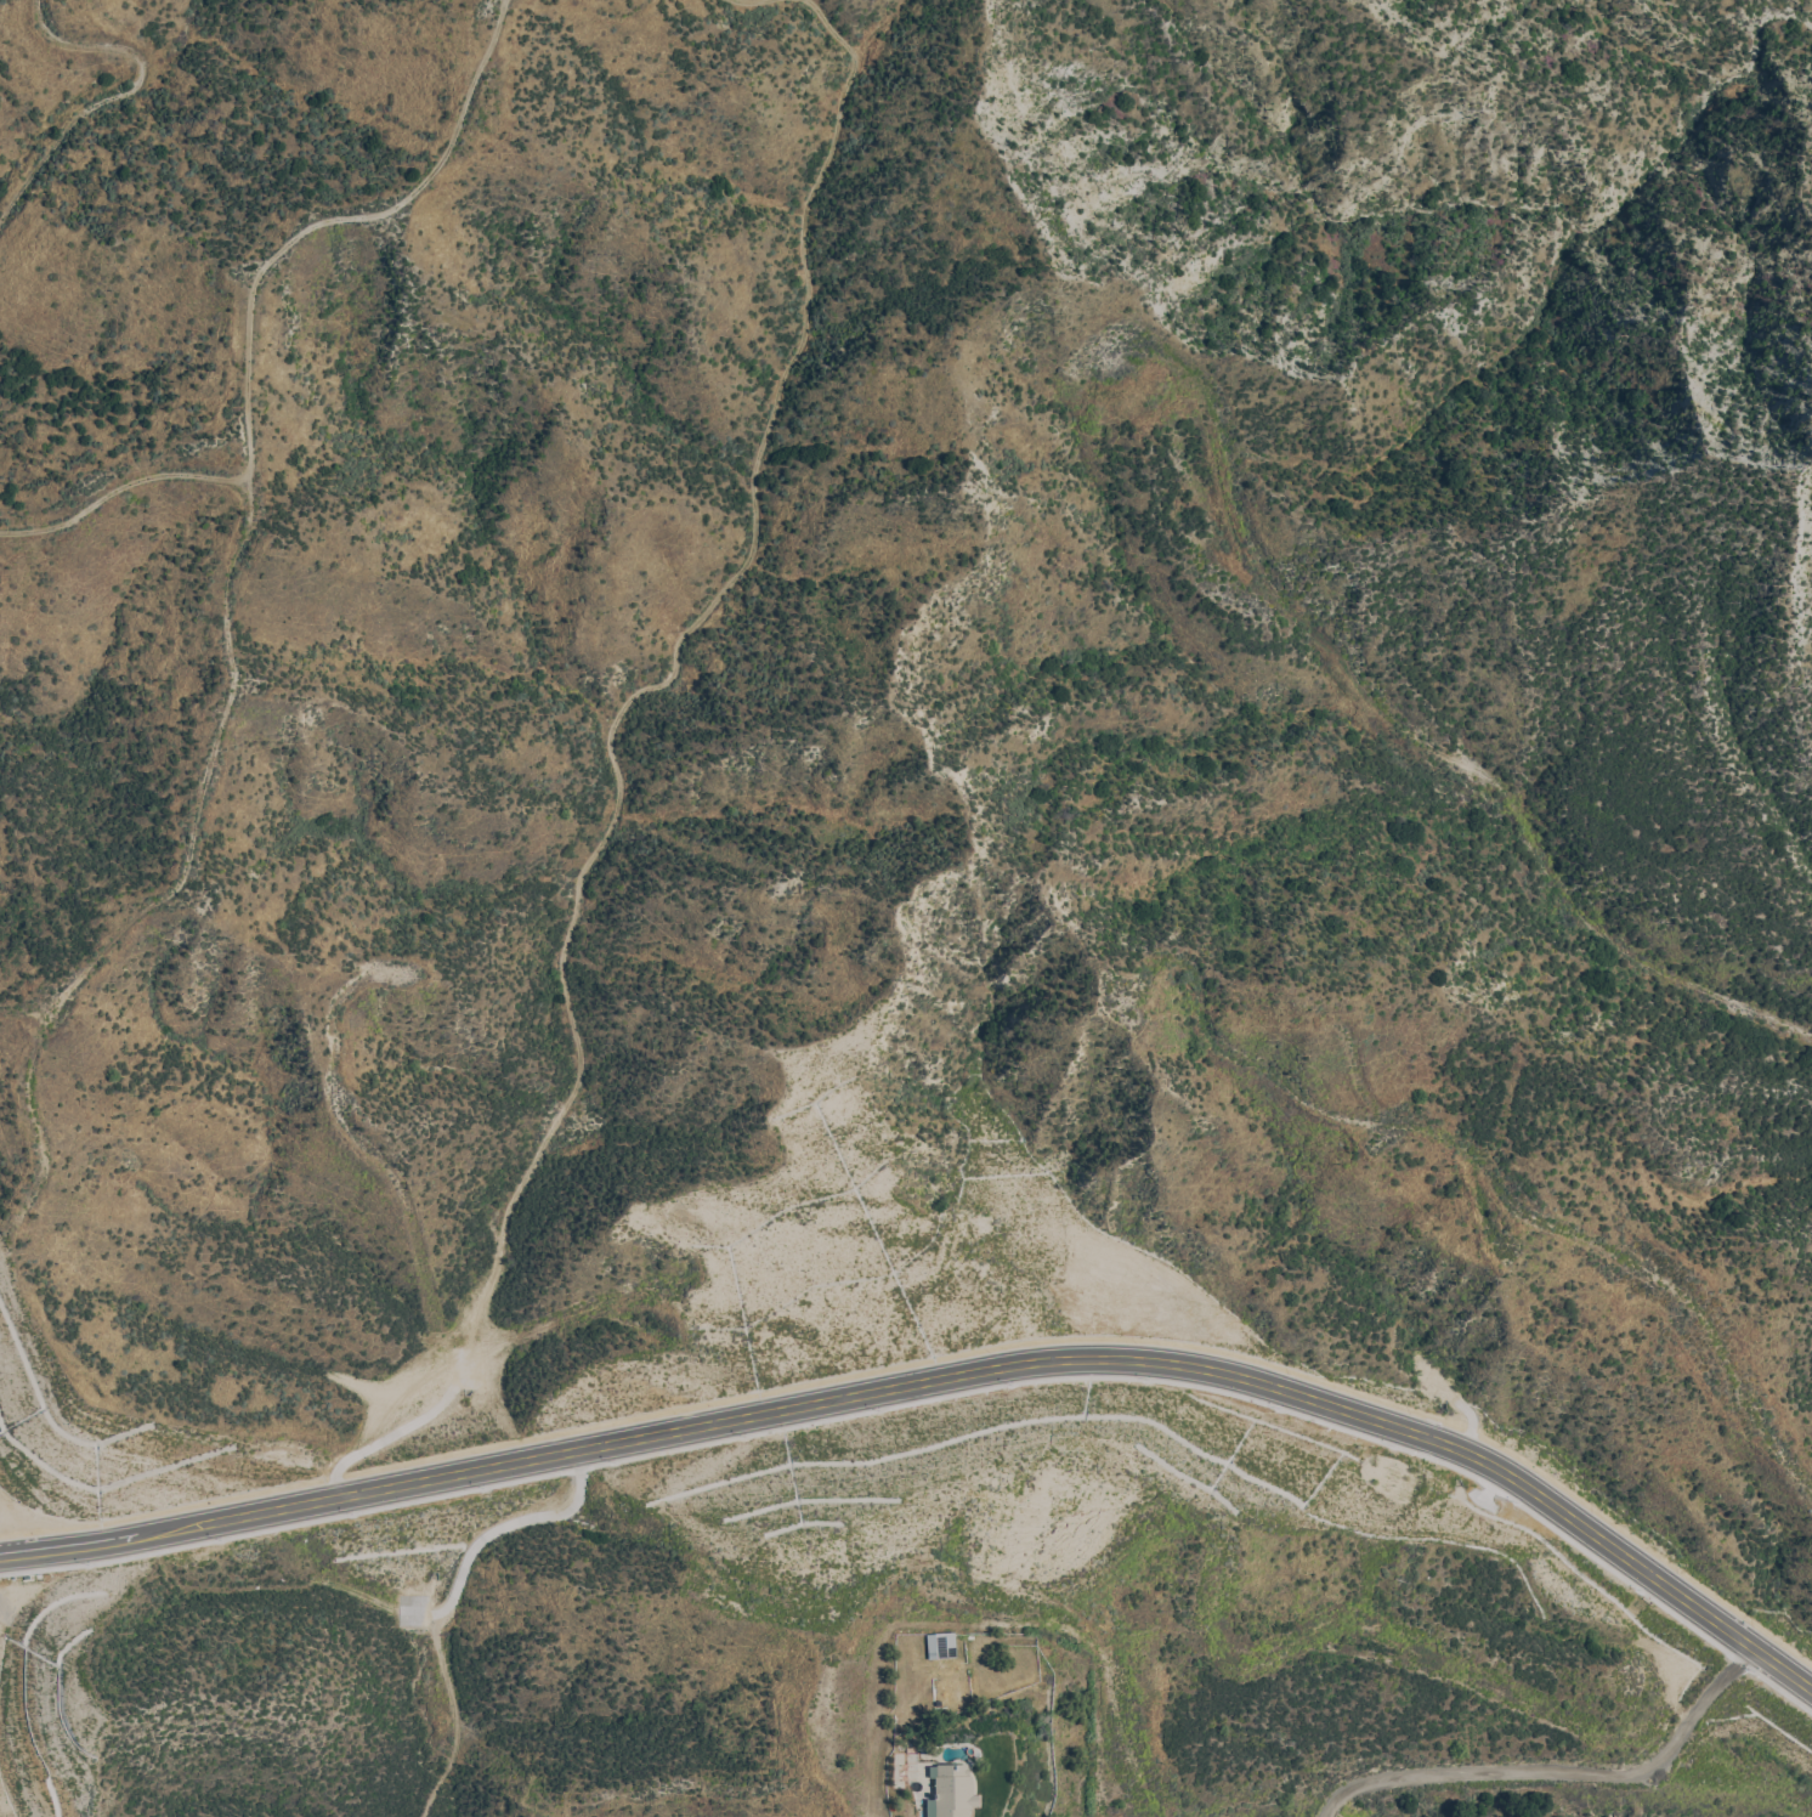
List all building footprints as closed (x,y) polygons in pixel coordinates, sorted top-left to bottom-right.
[(927,1634),(955,1631),(957,1657),(929,1659),(927,1634)] [(969,1808),(970,1816),(927,1816),(927,1799),(936,1799),(935,1777),(930,1777),(929,1766),(936,1765),(968,1764),(968,1767),(969,1767),(969,1774),(972,1774),(972,1779),(973,1778),(974,1795),(979,1794),(979,1806),(973,1806),(973,1808),(969,1808)]
